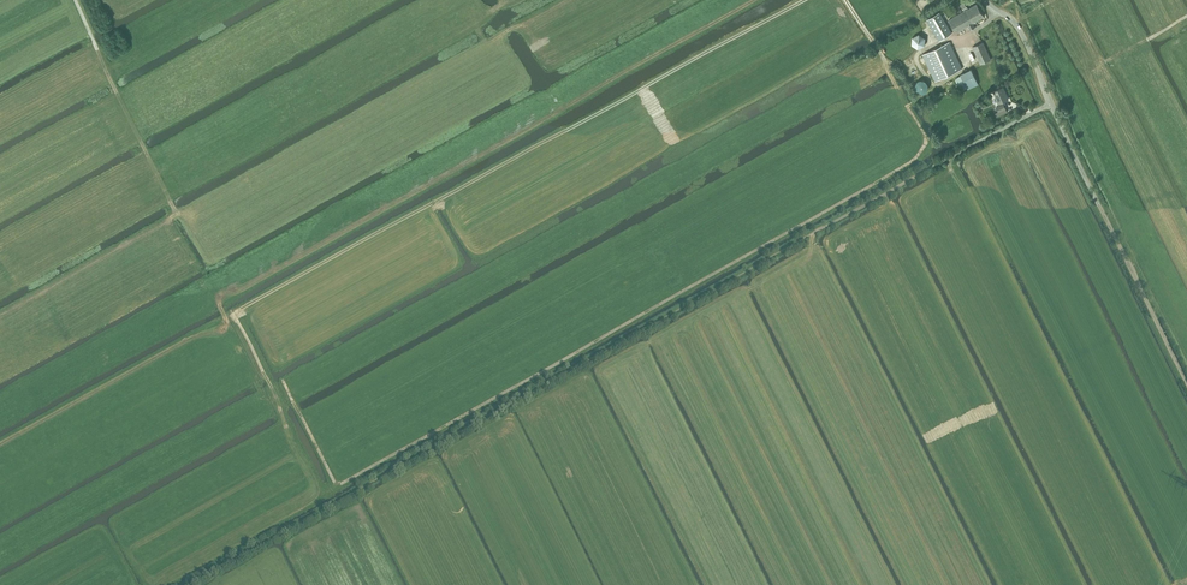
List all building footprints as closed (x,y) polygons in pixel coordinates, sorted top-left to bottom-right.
[(965,11),(949,21),(956,33),(984,16),(977,4),(968,9),(963,1),(960,3),(965,11)] [(926,21),(939,42),(952,34),(939,13),(926,21)] [(949,42),(922,55),(935,82),(962,69),(949,42)] [(983,42),(973,47),(981,64),(991,60),(983,42)] [(971,69),(960,75),(968,90),(978,85),(971,69)] [(924,86),(924,84),(924,83),(923,81),(922,80),(921,79),(919,79),(918,78),(916,78),(914,79),(913,80),(912,81),(911,82),(910,83),(910,85),(910,87),(910,88),(911,89),(912,91),(913,92),(915,92),(916,93),(918,93),(920,92),(921,91),(922,90),(923,89),(924,88),(924,86)] [(1003,87),(993,91),(999,105),(996,107),(998,112),(1005,109),(1002,102),(1008,99),(1003,87)]
